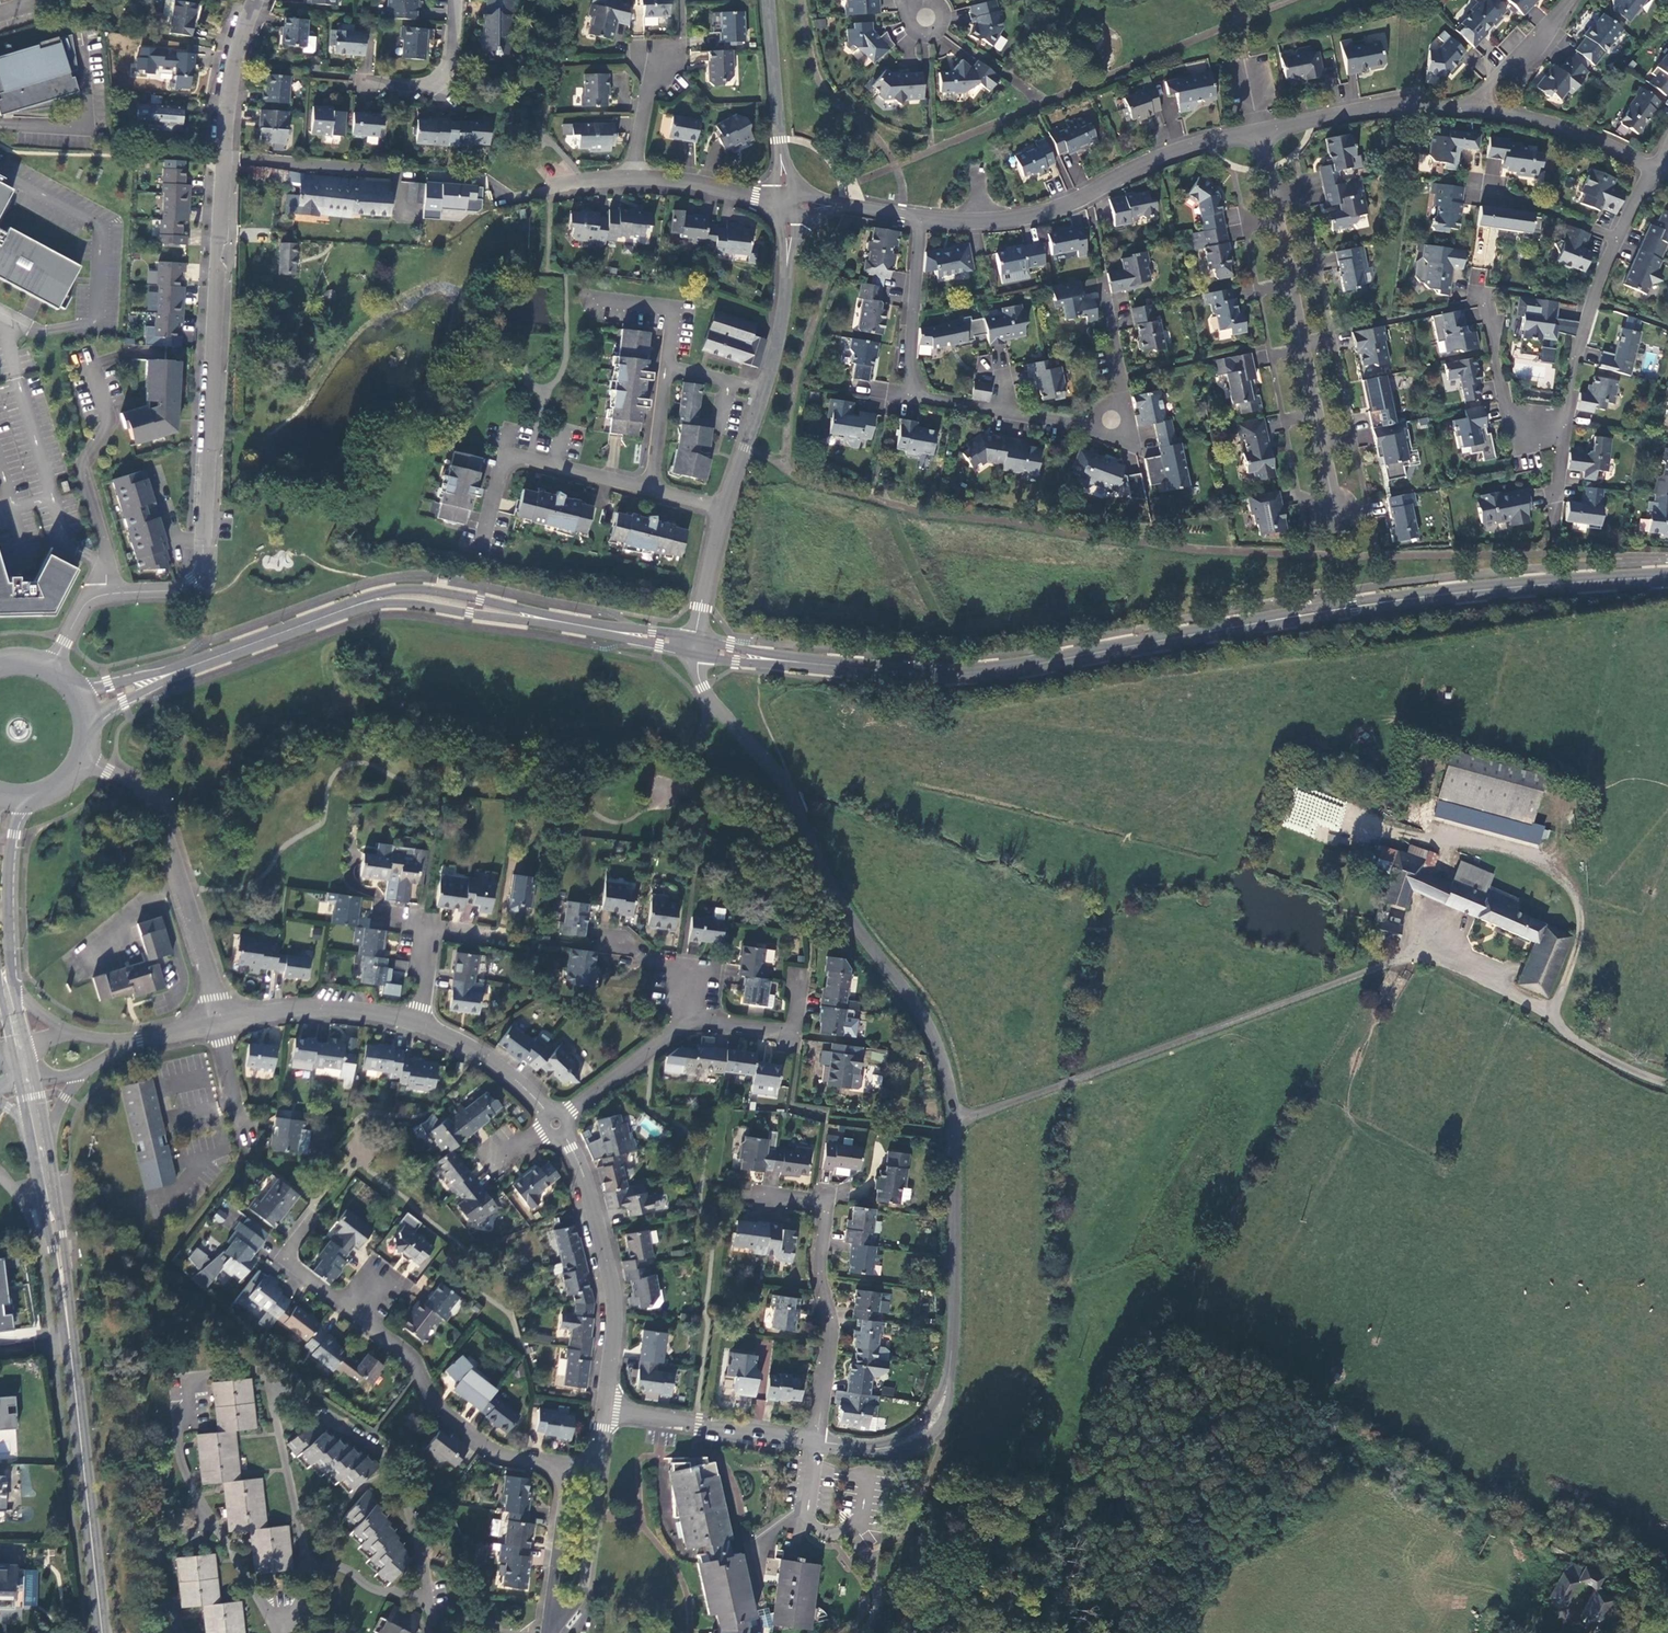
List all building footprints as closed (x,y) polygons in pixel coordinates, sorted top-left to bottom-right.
[(162,21),(171,22),(174,1),(170,0),(166,0),(162,21)] [(415,21),(416,0),(387,0),(386,9),(388,9),(387,18),(415,21)] [(508,0),(485,0),(485,15),(483,15),(482,34),(477,39),(483,45),(482,50),(495,51),(495,54),(500,55),(500,54),(509,45),(510,38),(509,34),(508,30),(508,15),(513,15),(513,0),(508,0)] [(588,17),(593,18),(588,36),(611,42),(616,22),(628,25),(628,5),(608,0),(593,0),(588,17)] [(669,0),(640,0),(640,7),(643,7),(643,18),(669,17),(669,0)] [(848,17),(882,15),(881,0),(849,0),(851,3),(847,8),(848,17)] [(998,0),(972,7),(974,15),(972,16),(974,24),(977,23),(977,25),(976,26),(976,30),(973,38),(979,42),(983,42),(995,48),(1002,37),(1000,37),(1006,30),(1003,21),(1005,21),(1006,20),(1004,12),(1001,12),(998,0)] [(1474,49),(1487,34),(1485,33),(1489,29),(1488,27),(1491,24),(1494,26),(1502,18),(1500,16),(1506,11),(1494,0),(1474,0),(1477,2),(1470,10),(1471,12),(1460,24),(1463,26),(1458,32),(1455,30),(1454,31),(1474,49)] [(1523,16),(1538,0),(1506,0),(1523,16)] [(1613,12),(1615,12),(1620,11),(1631,20),(1646,1),(1646,0),(1612,0),(1613,12)] [(171,22),(169,33),(191,36),(194,19),(195,19),(198,4),(174,1),(171,22)] [(1620,11),(1615,12),(1627,22),(1631,20),(1620,11)] [(721,44),(730,44),(736,44),(745,44),(744,13),(722,14),(722,34),(721,34),(721,44)] [(1623,30),(1603,14),(1593,26),(1591,24),(1583,35),(1585,36),(1575,50),(1576,51),(1590,63),(1595,66),(1605,52),(1604,51),(1608,45),(1609,41),(1615,41),(1623,30)] [(284,18),(283,27),(283,34),(281,34),(280,46),(302,47),(306,48),(306,37),(307,20),(284,18)] [(825,28),(826,19),(815,19),(815,27),(825,28)] [(875,65),(897,47),(886,36),(881,40),(874,32),(873,24),(855,25),(854,30),(848,31),(849,44),(847,45),(848,49),(852,52),(856,52),(856,51),(859,50),(866,57),(867,56),(875,65)] [(424,60),(425,39),(431,39),(431,30),(401,27),(400,37),(402,40),(401,58),(424,60)] [(331,31),(330,43),(334,42),(334,47),(334,54),(364,56),(364,47),(361,44),(362,32),(331,31)] [(1466,53),(1443,31),(1437,37),(1443,43),(1436,52),(1429,51),(1425,75),(1440,77),(1440,74),(1445,74),(1449,69),(1451,71),(1458,63),(1457,61),(1466,53)] [(500,54),(512,54),(512,34),(509,34),(510,38),(509,45),(500,54)] [(0,56),(0,115),(15,110),(16,113),(54,107),(52,100),(76,92),(72,77),(69,78),(67,73),(75,70),(70,35),(45,42),(46,49),(37,50),(36,45),(0,56)] [(306,37),(306,48),(302,47),(302,52),(309,53),(313,51),(314,37),(306,37)] [(1340,42),(1347,76),(1357,74),(1357,71),(1373,68),(1373,70),(1383,68),(1385,64),(1383,54),(1381,54),(1379,42),(1352,48),(1351,40),(1340,42)] [(164,49),(140,47),(139,58),(136,57),(135,69),(143,70),(143,73),(154,74),(155,65),(175,67),(174,87),(189,88),(191,65),(193,65),(194,54),(176,52),(176,55),(163,54),(164,49)] [(1294,55),(1281,58),(1285,80),(1299,77),(1305,76),(1306,79),(1325,76),(1320,52),(1315,53),(1315,49),(1311,50),(1306,51),(1306,47),(1298,49),(1294,55)] [(690,51),(690,61),(707,61),(708,51),(690,51)] [(1590,63),(1576,51),(1571,58),(1584,69),(1590,63)] [(733,52),(710,53),(710,70),(709,70),(709,84),(714,88),(723,88),(723,83),(729,83),(734,78),(733,52)] [(1666,96),(1667,94),(1667,54),(1652,73),(1655,76),(1649,84),(1666,96)] [(1571,58),(1570,57),(1560,69),(1553,64),(1549,71),(1550,74),(1547,78),(1544,76),(1535,88),(1549,97),(1551,94),(1560,100),(1567,91),(1571,94),(1584,77),(1583,76),(1588,71),(1584,69),(1571,58)] [(995,95),(1006,82),(983,65),(977,72),(965,64),(955,76),(941,77),(941,96),(954,95),(957,97),(969,97),(974,91),(977,92),(982,86),(995,95)] [(1205,101),(1217,98),(1211,70),(1195,74),(1195,75),(1166,81),(1168,93),(1177,92),(1180,111),(1194,109),(1197,105),(1196,100),(1202,99),(1205,101)] [(926,100),(924,74),(901,76),(901,79),(897,79),(887,71),(873,87),(882,95),(880,97),(885,102),(895,101),(902,106),(906,102),(926,100)] [(1655,76),(1652,73),(1645,81),(1649,84),(1655,76)] [(286,104),(289,77),(266,75),(264,91),(262,92),(261,102),(286,104)] [(608,75),(584,76),(584,97),(581,97),(581,108),(606,108),(606,92),(608,92),(608,75)] [(1154,113),(1162,110),(1153,84),(1144,87),(1145,90),(1137,92),(1135,95),(1125,99),(1128,108),(1124,110),(1128,122),(1144,116),(1144,118),(1155,114),(1154,113)] [(1661,103),(1640,88),(1635,94),(1635,96),(1628,107),(1628,110),(1620,121),(1620,124),(1626,129),(1629,128),(1637,133),(1645,123),(1645,122),(1647,119),(1649,120),(1656,111),(1655,110),(1661,103)] [(1297,102),(1290,104),(1291,111),(1299,110),(1297,102)] [(182,107),(137,103),(135,123),(147,124),(147,129),(181,132),(182,107)] [(342,137),(344,113),(331,111),(331,110),(322,109),(322,108),(311,107),(309,134),(342,137)] [(287,112),(260,110),(259,121),(260,121),(258,141),(284,144),(287,112)] [(352,114),(350,138),(363,139),(365,137),(377,138),(378,129),(381,129),(382,116),(352,114)] [(715,127),(718,133),(721,138),(718,139),(724,151),(739,144),(741,147),(753,141),(749,132),(749,127),(745,119),(735,116),(715,127)] [(471,144),(488,146),(490,118),(477,117),(477,120),(477,124),(472,124),(448,121),(445,146),(470,148),(471,144)] [(672,117),(668,136),(680,139),(679,141),(695,143),(699,123),(672,117)] [(1051,135),(1062,159),(1069,155),(1070,155),(1076,153),(1079,154),(1083,152),(1082,149),(1091,144),(1092,146),(1102,141),(1091,119),(1081,125),(1079,120),(1070,125),(1072,130),(1063,135),(1060,130),(1051,135)] [(414,143),(445,146),(448,121),(438,120),(437,122),(416,121),(414,143)] [(562,137),(572,137),(572,126),(563,126),(562,137)] [(572,126),(572,137),(578,137),(578,151),(589,151),(589,152),(610,153),(610,142),(614,142),(614,127),(572,126)] [(1456,132),(1432,128),(1428,156),(1433,162),(1444,164),(1444,169),(1456,171),(1459,152),(1463,149),(1478,151),(1480,135),(1464,133),(1459,137),(1456,132)] [(1320,167),(1324,187),(1342,183),(1339,172),(1340,169),(1353,166),(1351,157),(1357,155),(1353,141),(1350,142),(1349,137),(1348,134),(1326,138),(1329,154),(1332,154),(1332,158),(1330,158),(1328,160),(1328,164),(1320,167)] [(1508,141),(1488,137),(1485,158),(1502,161),(1501,164),(1507,166),(1506,170),(1506,171),(1515,173),(1518,173),(1521,177),(1536,179),(1537,168),(1540,168),(1542,154),(1528,152),(1528,149),(1521,147),(1521,145),(1507,143),(1508,141)] [(1048,167),(1056,163),(1045,139),(1037,143),(1039,148),(1029,153),(1026,152),(1016,156),(1024,177),(1033,173),(1034,175),(1040,172),(1041,175),(1050,171),(1048,167)] [(164,193),(190,195),(190,186),(184,185),(185,171),(184,171),(185,161),(165,160),(165,169),(164,169),(163,193),(164,193)] [(252,176),(252,166),(248,165),(239,167),(239,174),(252,176)] [(301,183),(301,174),(252,166),(252,176),(301,183)] [(1599,208),(1616,215),(1625,194),(1617,191),(1618,189),(1612,186),(1615,180),(1590,170),(1580,194),(1583,194),(1580,204),(1592,209),(1594,204),(1600,207),(1599,208)] [(301,183),(299,214),(318,216),(318,214),(352,217),(352,213),(389,216),(391,192),(388,191),(390,180),(360,178),(360,179),(301,174),(301,183)] [(1200,217),(1204,231),(1226,226),(1219,194),(1214,187),(1199,177),(1188,194),(1189,198),(1195,202),(1198,202),(1202,216),(1200,217)] [(1342,183),(1324,187),(1328,205),(1339,204),(1341,212),(1332,214),(1333,219),(1331,220),(1333,230),(1349,226),(1349,225),(1370,219),(1370,217),(1373,216),(1372,213),(1382,210),(1379,199),(1376,200),(1375,191),(1378,190),(1376,182),(1369,184),(1367,178),(1342,183)] [(13,190),(0,183),(0,214),(13,190)] [(1436,184),(1435,194),(1432,206),(1438,207),(1436,217),(1435,217),(1432,219),(1431,228),(1432,231),(1447,233),(1448,229),(1458,230),(1464,188),(1436,184)] [(1149,192),(1111,199),(1116,226),(1132,223),(1131,217),(1142,215),(1147,218),(1156,216),(1158,212),(1157,201),(1151,201),(1149,192)] [(190,195),(164,193),(163,220),(182,222),(188,222),(189,213),(186,213),(187,205),(189,205),(190,195)] [(1539,235),(1541,218),(1533,216),(1533,214),(1478,206),(1476,225),(1530,233),(1539,235)] [(618,212),(608,211),(607,219),(605,241),(616,242),(616,238),(628,239),(628,236),(643,237),(644,229),(646,229),(646,227),(651,227),(652,214),(640,213),(640,210),(630,209),(630,211),(618,210),(618,212)] [(717,228),(717,227),(706,225),(707,217),(698,216),(697,218),(682,215),(682,211),(672,210),(671,220),(681,221),(679,231),(679,237),(687,239),(692,239),(691,243),(703,245),(703,249),(714,251),(717,228)] [(1639,250),(1659,260),(1666,245),(1667,245),(1667,213),(1663,211),(1656,228),(1651,225),(1639,250)] [(596,247),(604,248),(605,241),(607,219),(597,218),(597,215),(581,213),(580,215),(569,214),(568,224),(571,228),(570,236),(573,239),(594,242),(596,247)] [(163,220),(161,220),(160,244),(187,245),(187,236),(181,236),(182,222),(163,220)] [(681,221),(671,220),(670,230),(679,231),(681,221)] [(714,251),(713,254),(723,256),(724,252),(748,256),(747,264),(754,265),(756,252),(749,251),(751,234),(736,231),(737,225),(727,223),(726,230),(717,228),(714,251)] [(1476,227),(1530,235),(1530,233),(1476,225),(1476,227)] [(1584,250),(1589,235),(1565,225),(1559,242),(1554,244),(1558,254),(1556,261),(1557,264),(1568,269),(1572,268),(1583,272),(1591,253),(1584,250)] [(1204,231),(1201,232),(1209,269),(1214,269),(1215,276),(1219,279),(1232,276),(1231,265),(1234,264),(1232,254),(1229,254),(1227,243),(1230,242),(1226,226),(1204,231)] [(9,228),(6,233),(0,230),(0,278),(37,299),(57,310),(81,266),(9,228)] [(1064,231),(1048,234),(1053,256),(1078,251),(1080,258),(1089,256),(1083,229),(1075,230),(1074,228),(1065,230),(1064,231)] [(902,233),(875,229),(873,244),(870,243),(868,252),(873,253),(872,262),(866,262),(865,272),(867,275),(874,276),(875,278),(891,280),(896,255),(894,255),(895,247),(900,247),(902,233)] [(294,274),(296,243),(281,242),(279,273),(294,274)] [(1047,265),(1042,244),(1025,248),(1024,246),(1012,248),(1013,251),(997,255),(1001,275),(1029,271),(1029,269),(1047,265)] [(943,250),(927,253),(926,273),(937,272),(937,276),(939,276),(940,284),(957,281),(956,275),(976,271),(971,245),(953,248),(951,252),(944,254),(943,250)] [(1464,250),(1424,245),(1422,257),(1416,261),(1414,276),(1419,283),(1424,284),(1424,285),(1427,289),(1436,290),(1436,294),(1448,296),(1450,281),(1445,280),(1447,267),(1462,269),(1464,250)] [(1662,261),(1667,247),(1667,245),(1666,245),(1659,260),(1662,261)] [(1369,268),(1364,246),(1337,252),(1340,272),(1343,271),(1345,276),(1342,277),(1345,291),(1359,288),(1358,286),(1366,284),(1364,272),(1366,268),(1369,268)] [(1659,260),(1639,250),(1628,274),(1627,277),(1623,285),(1647,295),(1651,287),(1661,282),(1657,271),(1656,267),(1659,260)] [(1109,275),(1113,293),(1131,290),(1130,287),(1141,284),(1141,283),(1152,281),(1149,265),(1150,262),(1149,251),(1132,255),(1132,257),(1123,259),(1125,271),(1109,274),(1109,275)] [(186,264),(159,262),(157,286),(159,286),(179,287),(179,272),(185,272),(186,264)] [(1084,295),(1081,281),(1052,287),(1057,309),(1064,307),(1067,321),(1087,317),(1090,326),(1100,324),(1095,301),(1083,303),(1081,296),(1084,295)] [(884,287),(862,284),(860,299),(864,300),(860,329),(862,333),(885,336),(889,311),(882,310),(883,305),(881,302),(884,287)] [(179,287),(159,286),(157,313),(183,315),(184,304),(181,304),(182,296),(184,296),(185,287),(179,287)] [(1234,298),(1232,288),(1206,293),(1208,304),(1212,303),(1214,312),(1217,315),(1220,330),(1231,328),(1232,334),(1248,331),(1245,317),(1240,318),(1239,312),(1236,297),(1234,298)] [(335,292),(333,290),(331,289),(328,290),(326,292),(325,294),(325,297),(326,299),(328,301),(331,301),(333,301),(335,299),(336,297),(336,294),(335,292)] [(1530,298),(1518,297),(1517,305),(1528,307),(1530,298)] [(1556,341),(1556,336),(1558,326),(1551,325),(1552,319),(1556,319),(1558,303),(1530,298),(1528,307),(1517,305),(1515,317),(1522,318),(1520,331),(1522,331),(1521,339),(1529,340),(1528,341),(1533,342),(1533,341),(1540,342),(1540,339),(1556,341)] [(1154,304),(1132,309),(1136,325),(1138,325),(1141,338),(1139,341),(1141,349),(1144,351),(1153,350),(1156,351),(1167,349),(1161,319),(1157,320),(1154,304)] [(988,333),(991,348),(1007,345),(1007,341),(1006,338),(1013,336),(1013,340),(1028,337),(1027,327),(1029,322),(1027,311),(1024,311),(1023,305),(1003,309),(1004,316),(985,319),(988,333)] [(1464,327),(1461,310),(1431,316),(1436,343),(1443,341),(1445,353),(1457,350),(1460,352),(1478,349),(1474,332),(1471,332),(1468,333),(1464,331),(1464,327)] [(759,368),(768,340),(756,336),(760,326),(715,312),(704,350),(759,368)] [(157,313),(156,313),(155,327),(146,326),(144,345),(180,347),(181,337),(176,337),(176,323),(182,324),(183,315),(157,313)] [(1638,333),(1642,321),(1628,316),(1624,329),(1631,331),(1638,333)] [(966,323),(931,328),(922,327),(920,344),(934,345),(934,349),(953,345),(953,343),(958,342),(963,344),(970,342),(977,341),(976,335),(985,334),(982,319),(973,321),(973,317),(965,318),(966,323)] [(1373,329),(1351,334),(1354,348),(1361,346),(1362,350),(1359,353),(1362,366),(1371,364),(1375,366),(1388,364),(1383,341),(1385,340),(1382,327),(1373,329)] [(612,419),(610,434),(624,435),(624,434),(638,436),(639,430),(640,422),(641,422),(643,407),(648,407),(649,399),(644,398),(646,380),(651,381),(652,373),(647,372),(648,362),(647,361),(649,348),(649,334),(637,332),(637,331),(622,329),(619,357),(618,356),(611,419),(612,419)] [(1598,369),(1631,377),(1634,363),(1630,362),(1634,351),(1636,352),(1640,337),(1633,335),(1631,331),(1624,329),(1622,329),(1615,355),(1612,354),(1611,357),(1602,355),(1598,369)] [(881,343),(854,340),(852,349),(856,354),(855,364),(858,364),(855,379),(871,382),(873,368),(875,368),(876,359),(878,360),(881,343)] [(1253,353),(1216,361),(1217,366),(1226,365),(1227,373),(1234,403),(1241,403),(1243,413),(1264,408),(1260,389),(1251,390),(1251,385),(1250,380),(1255,379),(1256,378),(1257,377),(1253,353)] [(1474,357),(1443,364),(1446,380),(1458,378),(1464,401),(1479,398),(1476,383),(1479,383),(1477,370),(1475,371),(1474,366),(1476,366),(1474,357)] [(155,361),(146,360),(145,377),(150,377),(149,392),(146,392),(146,401),(148,401),(148,409),(146,410),(145,406),(120,414),(125,429),(128,428),(132,440),(153,434),(154,439),(171,434),(170,432),(176,430),(178,394),(174,394),(175,379),(179,379),(180,362),(172,362),(172,361),(155,360),(155,361)] [(977,361),(979,371),(988,370),(986,360),(977,361)] [(1057,367),(1055,360),(1050,361),(1028,365),(1031,378),(1036,378),(1036,381),(1040,383),(1044,400),(1057,398),(1056,393),(1067,390),(1063,366),(1057,367)] [(1226,365),(1217,366),(1219,375),(1227,373),(1226,365)] [(1367,412),(1371,429),(1396,424),(1390,392),(1388,392),(1384,376),(1361,380),(1367,409),(1370,408),(1370,411),(1367,412)] [(1579,393),(1576,409),(1592,413),(1593,409),(1603,411),(1605,403),(1613,405),(1617,382),(1594,377),(1592,386),(1589,385),(1587,395),(1579,393)] [(685,381),(680,423),(680,424),(698,425),(699,417),(703,384),(685,381)] [(991,402),(994,384),(978,381),(975,399),(991,402)] [(1550,401),(1551,392),(1531,390),(1530,399),(1550,401)] [(1156,423),(1160,439),(1167,438),(1176,436),(1173,420),(1167,420),(1160,391),(1138,396),(1138,397),(1134,397),(1136,408),(1140,407),(1142,415),(1138,416),(1140,427),(1156,423)] [(833,420),(832,433),(841,435),(841,439),(849,440),(849,442),(854,447),(862,448),(863,437),(873,439),(877,415),(868,414),(859,420),(854,419),(850,418),(852,403),(833,400),(830,419),(833,420)] [(1482,406),(1464,410),(1466,419),(1452,421),(1457,449),(1468,447),(1469,455),(1481,453),(1483,461),(1495,459),(1490,433),(1482,435),(1482,429),(1486,427),(1482,406)] [(677,449),(674,464),(672,472),(706,481),(711,459),(696,453),(694,458),(690,457),(692,450),(694,450),(695,444),(701,445),(711,445),(712,431),(714,419),(699,417),(698,425),(680,424),(680,423),(680,424),(681,424),(679,442),(682,442),(681,449),(677,449)] [(903,418),(903,420),(899,450),(908,451),(908,456),(924,459),(925,454),(936,456),(939,432),(925,430),(925,432),(919,430),(920,421),(903,418)] [(1266,418),(1239,423),(1240,432),(1245,431),(1247,439),(1249,452),(1245,453),(1249,473),(1256,471),(1258,480),(1277,476),(1272,447),(1269,447),(1266,435),(1269,434),(1266,418)] [(1396,424),(1371,429),(1377,458),(1381,457),(1383,464),(1386,480),(1404,477),(1404,478),(1405,478),(1403,466),(1408,465),(1408,467),(1409,467),(1406,451),(1409,450),(1410,451),(1411,451),(1407,429),(1406,430),(1404,422),(1396,424)] [(988,462),(1000,464),(1005,465),(1008,444),(1010,437),(1001,436),(1001,438),(989,437),(985,439),(982,436),(968,446),(972,449),(965,455),(974,469),(982,463),(984,465),(988,462)] [(1146,459),(1152,485),(1168,482),(1170,490),(1192,486),(1183,443),(1177,444),(1176,436),(1167,438),(1168,446),(1161,447),(1163,455),(1146,459)] [(1586,455),(1570,453),(1567,469),(1584,472),(1583,479),(1595,480),(1596,471),(1607,472),(1611,440),(1595,437),(1592,452),(1591,451),(1586,455)] [(1160,439),(1161,447),(1168,446),(1167,438),(1160,439)] [(1005,465),(1004,470),(1038,476),(1043,452),(1041,451),(1042,449),(1031,447),(1031,450),(1026,449),(1026,447),(1008,444),(1005,465)] [(1132,494),(1148,500),(1142,473),(1128,476),(1124,474),(1126,467),(1118,464),(1118,462),(1111,460),(1110,463),(1104,461),(1105,457),(1082,449),(1076,462),(1077,463),(1074,472),(1079,474),(1090,486),(1099,479),(1111,485),(1119,488),(1127,491),(1133,492),(1132,494)] [(1654,494),(1667,496),(1667,449),(1665,449),(1662,461),(1664,465),(1662,475),(1657,478),(1652,494),(1654,494)] [(441,503),(437,518),(446,520),(446,522),(455,524),(455,522),(465,524),(466,517),(468,510),(470,510),(474,496),(478,497),(480,489),(476,487),(479,472),(477,472),(480,465),(481,457),(472,455),(473,453),(463,451),(463,453),(454,451),(451,465),(449,465),(440,503),(441,503)] [(147,570),(168,569),(166,550),(168,549),(158,516),(156,517),(152,503),(154,502),(144,470),(112,480),(115,490),(118,489),(119,495),(117,496),(122,512),(123,511),(125,518),(124,519),(129,536),(131,535),(133,542),(131,543),(136,562),(139,561),(142,569),(147,567),(147,570)] [(67,482),(61,483),(64,493),(70,491),(67,482)] [(515,515),(531,519),(531,521),(573,531),(573,529),(587,533),(594,506),(580,503),(580,500),(573,498),(573,499),(564,497),(564,494),(559,492),(556,495),(545,493),(545,492),(539,491),(539,488),(538,488),(538,492),(523,490),(521,500),(518,499),(515,515)] [(1603,499),(1604,490),(1584,488),(1582,504),(1568,502),(1565,521),(1588,524),(1587,528),(1599,530),(1603,507),(1604,507),(1605,499),(1603,499)] [(1281,490),(1250,496),(1254,514),(1255,514),(1258,524),(1260,523),(1262,535),(1288,529),(1286,517),(1283,518),(1281,508),(1284,507),(1281,490)] [(1483,507),(1479,508),(1482,524),(1495,521),(1496,524),(1509,521),(1511,527),(1530,523),(1527,511),(1531,510),(1527,490),(1512,493),(1511,493),(1509,497),(1501,498),(1500,492),(1481,496),(1481,499),(1483,507)] [(1413,493),(1386,499),(1390,519),(1392,518),(1394,527),(1391,528),(1394,542),(1408,539),(1406,530),(1415,528),(1411,507),(1410,504),(1415,503),(1413,493)] [(1654,494),(1653,503),(1648,503),(1647,512),(1654,512),(1653,521),(1649,520),(1648,533),(1660,534),(1662,536),(1667,537),(1667,496),(1654,494)] [(625,542),(624,544),(666,555),(667,553),(681,556),(688,530),(674,526),(675,523),(674,523),(674,524),(658,520),(657,516),(650,516),(650,519),(640,516),(640,515),(632,513),(632,515),(618,512),(611,539),(625,542)] [(53,616),(77,571),(62,563),(66,557),(50,549),(32,583),(18,583),(18,578),(8,578),(9,583),(5,583),(0,566),(0,618),(53,616)] [(1534,823),(1545,778),(1452,752),(1439,797),(1534,823)] [(391,847),(391,845),(379,843),(377,856),(363,854),(360,876),(387,880),(388,872),(390,857),(390,853),(391,847)] [(1376,867),(1391,872),(1398,851),(1384,845),(1376,867)] [(1422,872),(1432,877),(1440,855),(1412,845),(1408,854),(1427,860),(1422,872)] [(426,852),(391,847),(390,853),(390,857),(388,872),(387,880),(387,881),(385,891),(385,898),(384,900),(396,902),(408,903),(410,883),(422,884),(426,852)] [(1523,900),(1491,886),(1487,895),(1455,882),(1453,885),(1432,877),(1422,872),(1427,860),(1408,854),(1398,851),(1391,872),(1375,919),(1380,920),(1375,937),(1387,941),(1386,944),(1389,945),(1391,942),(1397,943),(1402,926),(1384,921),(1388,904),(1407,909),(1412,891),(1537,942),(1520,984),(1548,996),(1574,935),(1518,911),(1523,900)] [(1487,895),(1491,886),(1495,875),(1463,861),(1455,882),(1487,895)] [(529,875),(512,873),(508,905),(512,912),(518,913),(522,910),(522,905),(530,906),(533,878),(529,877),(529,875)] [(466,884),(467,877),(440,874),(439,882),(436,904),(463,908),(464,901),(466,884)] [(476,878),(467,877),(466,884),(464,901),(479,903),(479,910),(490,911),(494,884),(475,882),(476,878)] [(612,883),(604,882),(601,909),(631,913),(635,890),(622,888),(622,886),(612,884),(612,883)] [(359,897),(338,894),(337,903),(334,903),(333,913),(332,912),(330,923),(354,926),(355,926),(357,916),(355,915),(356,909),(357,909),(359,897)] [(652,894),(651,902),(648,925),(675,929),(678,905),(666,903),(667,896),(652,894)] [(371,909),(372,900),(362,899),(361,908),(371,909)] [(583,936),(587,903),(566,900),(563,921),(559,921),(557,932),(583,936)] [(702,917),(691,916),(687,940),(699,941),(699,939),(720,941),(723,920),(724,908),(714,906),(712,916),(712,915),(705,915),(702,917)] [(178,952),(166,915),(139,924),(147,951),(150,960),(178,952)] [(352,944),(358,945),(360,945),(361,927),(355,926),(354,926),(352,944)] [(381,958),(385,930),(370,929),(361,927),(360,945),(358,945),(357,955),(361,955),(381,958)] [(278,954),(279,944),(255,941),(255,938),(239,935),(237,950),(239,950),(238,960),(249,963),(248,972),(258,973),(260,966),(275,969),(278,954)] [(742,945),(737,974),(743,975),(768,979),(769,968),(762,967),(763,960),(764,948),(742,945)] [(595,951),(570,948),(565,984),(579,987),(580,984),(593,986),(595,973),(592,972),(595,951)] [(473,982),(474,982),(475,974),(476,974),(479,955),(465,953),(456,952),(452,980),(473,982)] [(275,969),(275,970),(284,971),(283,977),(293,979),(293,977),(307,979),(310,958),(286,954),(286,955),(278,954),(275,969)] [(385,967),(386,958),(381,958),(361,955),(360,964),(362,964),(360,982),(385,985),(387,967),(385,967)] [(842,958),(826,956),(824,971),(827,971),(823,997),(821,996),(819,1005),(846,1009),(857,1010),(858,1002),(845,1000),(850,968),(842,958)] [(94,978),(101,1001),(133,992),(134,997),(167,987),(159,963),(128,973),(126,968),(94,978)] [(767,994),(769,979),(768,979),(743,975),(742,984),(744,985),(741,1002),(765,1006),(767,994)] [(486,993),(487,984),(474,982),(473,982),(452,980),(451,989),(449,1009),(461,1011),(461,1012),(478,1014),(481,993),(486,993)] [(846,1009),(819,1005),(818,1015),(820,1016),(818,1033),(841,1036),(846,1009)] [(521,1057),(529,1063),(532,1059),(545,1044),(534,1036),(532,1040),(512,1024),(498,1041),(512,1052),(511,1055),(519,1061),(521,1057)] [(722,1070),(725,1049),(712,1047),(713,1038),(705,1037),(703,1046),(699,1046),(698,1050),(684,1049),(677,1048),(665,1057),(662,1074),(680,1076),(704,1079),(706,1068),(710,1069),(711,1072),(722,1073),(722,1070)] [(313,1062),(313,1068),(322,1069),(323,1067),(340,1069),(344,1045),(338,1044),(339,1039),(328,1038),(328,1043),(326,1043),(326,1044),(325,1045),(315,1043),(313,1062)] [(313,1062),(315,1043),(316,1040),(306,1039),(305,1040),(294,1039),(291,1059),(313,1062)] [(532,1059),(529,1063),(537,1069),(542,1063),(548,1067),(549,1068),(551,1066),(557,1072),(566,1079),(570,1075),(574,1079),(583,1078),(582,1071),(577,1067),(576,1059),(568,1051),(572,1046),(564,1039),(555,1051),(552,1049),(545,1044),(532,1059)] [(859,1067),(862,1046),(831,1042),(830,1052),(823,1051),(821,1064),(830,1065),(827,1083),(827,1086),(857,1090),(857,1088),(858,1075),(859,1067)] [(272,1073),(276,1047),(266,1046),(266,1047),(248,1045),(245,1066),(255,1068),(255,1070),(272,1073)] [(399,1079),(402,1058),(403,1052),(392,1050),(392,1048),(382,1047),(382,1049),(379,1049),(379,1048),(365,1046),(362,1068),(388,1072),(387,1077),(399,1079)] [(754,1061),(755,1053),(725,1049),(722,1070),(752,1075),(754,1061)] [(399,1079),(398,1084),(406,1085),(407,1081),(421,1084),(421,1089),(432,1090),(436,1065),(421,1063),(421,1062),(410,1060),(410,1059),(402,1058),(399,1079)] [(752,1075),(751,1083),(777,1087),(780,1067),(763,1064),(763,1062),(754,1061),(752,1075)] [(146,1187),(176,1180),(174,1170),(170,1154),(168,1147),(167,1143),(163,1144),(161,1134),(165,1133),(151,1074),(135,1078),(134,1078),(133,1079),(133,1080),(132,1080),(132,1081),(132,1082),(132,1083),(121,1085),(134,1140),(137,1139),(140,1149),(137,1150),(139,1162),(146,1187)] [(870,1086),(880,1088),(882,1075),(872,1074),(870,1086)] [(459,1102),(453,1107),(457,1112),(472,1132),(473,1133),(481,1127),(480,1125),(494,1114),(492,1112),(501,1105),(495,1099),(491,1098),(485,1091),(479,1096),(463,1108),(459,1102)] [(437,1149),(442,1156),(451,1149),(472,1132),(457,1112),(449,1119),(444,1113),(434,1120),(437,1124),(428,1131),(433,1138),(432,1141),(436,1146),(439,1145),(439,1148),(437,1149)] [(624,1151),(635,1148),(633,1138),(625,1139),(618,1113),(596,1119),(604,1155),(624,1151)] [(306,1122),(275,1118),(274,1127),(277,1128),(275,1137),(272,1137),(271,1150),(296,1154),(298,1140),(304,1140),(306,1122)] [(774,1151),(776,1130),(767,1129),(766,1137),(743,1135),(743,1140),(740,1142),(738,1157),(740,1157),(739,1167),(763,1170),(763,1167),(771,1169),(774,1151)] [(826,1133),(825,1141),(821,1168),(832,1170),(833,1164),(859,1167),(861,1145),(837,1143),(838,1135),(826,1133)] [(795,1147),(794,1154),(808,1156),(809,1148),(795,1147)] [(442,1156),(434,1163),(448,1180),(445,1183),(454,1194),(457,1192),(474,1179),(475,1179),(451,1149),(442,1156)] [(904,1187),(909,1153),(887,1149),(885,1170),(879,1170),(878,1178),(876,1178),(874,1188),(876,1188),(875,1200),(899,1203),(901,1186),(904,1187)] [(603,1164),(596,1166),(598,1175),(600,1175),(604,1191),(610,1189),(627,1186),(621,1162),(626,1160),(624,1151),(604,1155),(601,1156),(603,1164)] [(794,1154),(774,1151),(771,1169),(780,1170),(780,1173),(790,1174),(790,1171),(797,1172),(806,1173),(808,1156),(794,1154)] [(536,1165),(511,1185),(529,1209),(539,1202),(534,1194),(559,1176),(548,1162),(539,1169),(536,1165)] [(298,1195),(277,1179),(259,1201),(254,1198),(247,1208),(273,1228),(298,1195)] [(491,1200),(474,1179),(457,1192),(462,1199),(456,1204),(468,1221),(472,1218),(477,1223),(482,1219),(486,1221),(486,1216),(491,1212),(495,1212),(503,1207),(495,1197),(491,1200)] [(645,1195),(642,1182),(627,1186),(610,1189),(604,1191),(602,1192),(606,1208),(622,1204),(622,1206),(625,1206),(628,1214),(649,1210),(649,1207),(658,1205),(655,1193),(645,1195)] [(873,1233),(876,1209),(852,1206),(850,1220),(847,1219),(843,1242),(850,1243),(869,1245),(870,1233),(873,1233)] [(222,1223),(227,1214),(217,1210),(213,1220),(222,1223)] [(340,1228),(331,1241),(347,1254),(353,1246),(357,1250),(370,1232),(345,1212),(335,1224),(340,1228)] [(769,1222),(757,1221),(756,1223),(736,1220),(735,1232),(733,1232),(731,1244),(743,1246),(743,1247),(753,1248),(753,1253),(764,1255),(765,1253),(768,1231),(769,1222)] [(781,1224),(769,1222),(768,1231),(765,1253),(772,1255),(777,1260),(792,1263),(796,1231),(780,1229),(781,1224)] [(263,1241),(241,1224),(227,1242),(229,1244),(223,1252),(228,1257),(221,1265),(240,1280),(251,1266),(247,1262),(263,1241)] [(416,1233),(404,1224),(398,1232),(399,1236),(395,1236),(397,1254),(401,1254),(401,1257),(406,1261),(411,1260),(418,1266),(433,1246),(426,1240),(425,1236),(420,1232),(416,1233)] [(583,1258),(579,1238),(576,1239),(573,1226),(554,1231),(561,1264),(564,1263),(583,1258)] [(630,1269),(646,1266),(644,1258),(652,1256),(647,1230),(625,1234),(630,1260),(622,1261),(624,1271),(630,1269)] [(322,1259),(312,1272),(330,1285),(338,1275),(337,1274),(346,1262),(343,1260),(347,1254),(331,1241),(330,1240),(318,1256),(322,1259)] [(874,1255),(874,1246),(869,1245),(850,1243),(848,1261),(850,1262),(849,1272),(871,1275),(873,1264),(876,1265),(877,1256),(874,1255)] [(14,1328),(5,1256),(0,1257),(0,1330),(14,1328)] [(589,1280),(583,1258),(564,1263),(566,1273),(564,1274),(569,1296),(571,1295),(574,1305),(592,1304),(589,1290),(587,1290),(585,1281),(589,1280)] [(648,1269),(646,1266),(630,1269),(624,1271),(626,1280),(627,1285),(631,1284),(633,1297),(629,1298),(631,1307),(640,1305),(640,1307),(647,1306),(648,1306),(658,1292),(657,1289),(655,1274),(650,1276),(648,1269)] [(262,1315),(273,1323),(276,1318),(286,1306),(289,1302),(280,1294),(280,1293),(269,1285),(272,1281),(265,1275),(248,1297),(265,1311),(262,1315)] [(440,1318),(445,1322),(451,1313),(448,1310),(458,1297),(440,1283),(423,1305),(440,1318)] [(660,1289),(657,1289),(658,1292),(648,1306),(647,1306),(648,1309),(659,1308),(662,1301),(660,1289)] [(857,1318),(877,1321),(877,1311),(879,1311),(885,1312),(887,1299),(880,1298),(881,1294),(879,1293),(879,1292),(856,1289),(852,1317),(857,1318)] [(799,1298),(772,1294),(771,1305),(773,1306),(771,1327),(793,1330),(796,1309),(798,1310),(799,1298)] [(423,1305),(419,1301),(413,1309),(414,1310),(402,1327),(420,1340),(432,1324),(434,1326),(440,1318),(423,1305)] [(570,1331),(567,1349),(590,1352),(592,1339),(590,1337),(592,1319),(590,1318),(592,1304),(574,1305),(573,1316),(561,1315),(559,1329),(570,1331)] [(286,1306),(276,1318),(307,1342),(317,1330),(320,1325),(296,1307),(294,1311),(286,1306)] [(857,1318),(853,1346),(855,1347),(854,1354),(855,1355),(886,1359),(887,1351),(884,1347),(877,1347),(879,1334),(882,1334),(883,1322),(877,1321),(857,1318)] [(452,1343),(459,1334),(452,1329),(445,1338),(452,1343)] [(657,1361),(662,1362),(666,1333),(643,1329),(639,1359),(657,1361)] [(307,1342),(303,1347),(312,1354),(311,1355),(333,1372),(334,1370),(346,1354),(333,1344),(334,1342),(317,1330),(307,1342)] [(590,1352),(567,1349),(565,1359),(567,1359),(563,1386),(585,1388),(590,1352)] [(755,1355),(730,1352),(726,1373),(736,1375),(734,1389),(736,1393),(753,1396),(756,1379),(759,1379),(761,1368),(758,1365),(754,1364),(755,1355)] [(346,1354),(334,1370),(341,1375),(344,1372),(359,1384),(363,1379),(371,1385),(380,1373),(379,1371),(383,1366),(367,1354),(361,1363),(347,1353),(346,1354)] [(853,1363),(849,1363),(846,1390),(869,1394),(871,1375),(876,1375),(884,1370),(886,1359),(855,1355),(853,1363)] [(452,1381),(455,1378),(458,1382),(454,1388),(466,1398),(465,1399),(480,1411),(493,1393),(486,1388),(487,1388),(464,1370),(469,1365),(461,1356),(454,1363),(453,1361),(449,1365),(450,1366),(444,1372),(452,1381)] [(655,1371),(657,1361),(639,1359),(638,1369),(655,1371)] [(673,1373),(655,1371),(638,1369),(636,1384),(643,1385),(643,1388),(643,1390),(658,1392),(658,1394),(670,1396),(673,1373)] [(778,1376),(768,1374),(765,1400),(776,1402),(779,1400),(787,1401),(790,1400),(799,1401),(800,1391),(797,1390),(799,1379),(790,1377),(790,1375),(779,1373),(778,1376)] [(219,1433),(233,1431),(255,1429),(249,1378),(213,1382),(219,1433)] [(892,1388),(882,1387),(881,1394),(891,1395),(892,1388)] [(844,1400),(846,1390),(836,1389),(834,1399),(839,1399),(844,1400)] [(867,1403),(869,1394),(846,1390),(844,1400),(839,1399),(838,1406),(839,1409),(838,1421),(845,1422),(846,1424),(854,1425),(854,1428),(867,1429),(869,1416),(874,1417),(876,1404),(867,1403)] [(500,1398),(494,1392),(493,1393),(480,1411),(486,1416),(485,1417),(506,1433),(519,1415),(499,1400),(500,1398)] [(878,1395),(869,1394),(867,1403),(876,1404),(877,1404),(878,1395)] [(19,1428),(16,1397),(0,1397),(0,1430),(19,1428)] [(762,1420),(764,1400),(756,1399),(754,1419),(762,1420)] [(556,1410),(539,1408),(535,1431),(543,1432),(543,1435),(558,1437),(558,1441),(570,1442),(573,1416),(556,1414),(556,1410)] [(369,1463),(359,1451),(355,1455),(345,1443),(341,1447),(331,1436),(328,1439),(318,1427),(313,1431),(309,1425),(287,1445),(297,1456),(301,1453),(312,1464),(316,1461),(326,1472),(329,1469),(339,1480),(343,1477),(354,1488),(378,1466),(373,1459),(369,1463)] [(463,1441),(452,1433),(449,1437),(439,1430),(424,1448),(435,1456),(438,1452),(455,1465),(467,1449),(461,1444),(463,1441)] [(223,1482),(239,1480),(233,1431),(219,1433),(197,1435),(202,1484),(223,1482)] [(687,1467),(687,1462),(670,1462),(670,1469),(670,1484),(671,1488),(672,1517),(677,1516),(685,1548),(700,1545),(701,1545),(704,1558),(705,1560),(699,1561),(700,1564),(697,1565),(708,1617),(712,1616),(714,1616),(718,1631),(718,1632),(781,1632),(794,1630),(812,1632),(813,1626),(832,1622),(830,1612),(828,1612),(826,1609),(823,1607),(820,1605),(816,1605),(818,1584),(820,1562),(784,1557),(784,1555),(785,1548),(777,1547),(777,1557),(780,1557),(777,1584),(774,1610),(769,1613),(767,1608),(762,1610),(757,1612),(759,1618),(756,1619),(750,1594),(747,1584),(747,1582),(740,1555),(737,1556),(736,1553),(730,1554),(729,1552),(726,1540),(729,1538),(726,1524),(726,1522),(721,1502),(721,1499),(718,1488),(712,1461),(705,1462),(687,1467)] [(506,1500),(505,1511),(508,1511),(528,1514),(529,1496),(526,1496),(528,1478),(505,1474),(503,1492),(507,1493),(506,1500)] [(250,1530),(266,1528),(260,1478),(239,1480),(223,1482),(229,1532),(250,1530)] [(403,1555),(406,1552),(395,1542),(398,1538),(386,1528),(390,1523),(379,1514),(381,1510),(370,1500),(373,1496),(367,1491),(345,1516),(356,1526),(352,1529),(365,1541),(362,1544),(373,1554),(369,1558),(381,1568),(378,1572),(389,1582),(403,1566),(408,1560),(403,1555)] [(505,1543),(529,1547),(533,1514),(528,1514),(508,1511),(505,1543)] [(1499,1515),(1496,1521),(1511,1529),(1514,1523),(1499,1515)] [(287,1527),(266,1528),(250,1530),(255,1574),(291,1570),(287,1527)] [(1535,1543),(1544,1548),(1546,1544),(1537,1539),(1535,1543)] [(527,1567),(529,1547),(505,1543),(502,1543),(499,1560),(506,1561),(503,1584),(526,1588),(529,1567),(527,1567)] [(203,1606),(219,1604),(213,1555),(177,1558),(182,1608),(203,1606)] [(1599,1624),(1617,1592),(1609,1588),(1605,1595),(1599,1591),(1601,1588),(1598,1586),(1603,1577),(1581,1565),(1580,1566),(1568,1561),(1567,1560),(1547,1596),(1549,1597),(1563,1605),(1564,1605),(1577,1581),(1581,1581),(1585,1582),(1589,1583),(1592,1586),(1594,1590),(1581,1614),(1586,1617),(1599,1624)] [(16,1565),(0,1565),(0,1596),(16,1596),(16,1565)] [(1547,1600),(1548,1602),(1559,1607),(1561,1608),(1563,1605),(1549,1597),(1547,1600)] [(240,1602),(219,1604),(203,1606),(206,1632),(243,1632),(240,1602)] [(393,1607),(379,1632),(412,1632),(420,1616),(413,1612),(411,1617),(393,1607)] [(1584,1621),(1597,1628),(1599,1624),(1586,1617),(1584,1621)]
